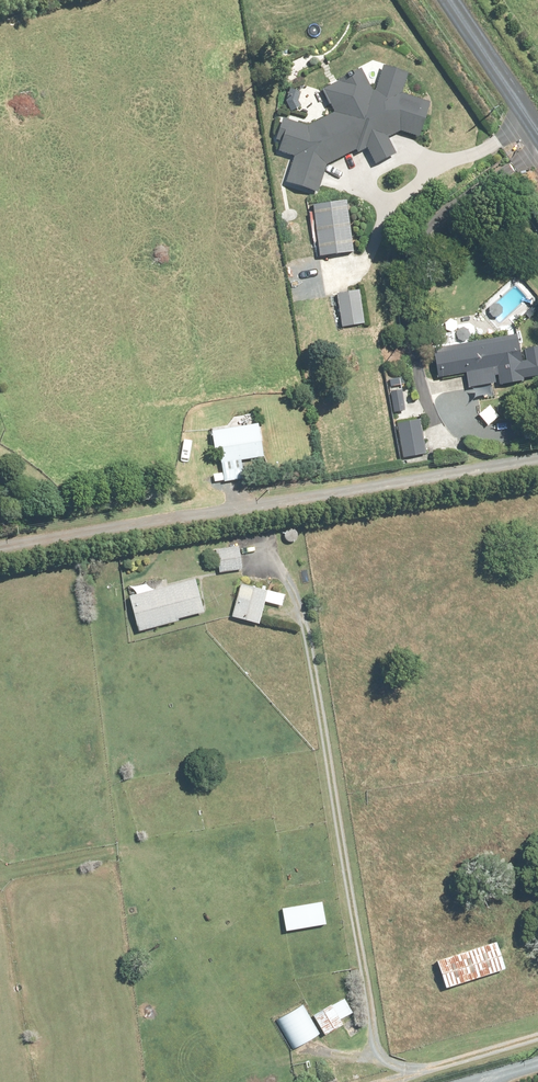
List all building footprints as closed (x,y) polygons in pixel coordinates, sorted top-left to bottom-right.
[(311,126),(287,119),(276,153),(293,158),(284,185),(319,196),(328,166),(359,150),(361,154),(371,149),(378,162),(398,151),(390,136),(400,131),(420,135),(427,103),(403,98),(410,75),(384,67),(375,93),(362,69),(324,89),(337,113),(311,126)] [(354,253),(347,203),(313,207),(320,257),(354,253)] [(365,324),(360,292),(338,295),(343,328),(365,324)] [(520,337),(434,349),(438,376),(466,372),(468,387),(499,383),(499,386),(523,382),(523,380),(537,378),(537,351),(522,353),(520,337)] [(407,410),(401,380),(388,382),(394,413),(407,410)] [(427,454),(420,420),(398,425),(404,459),(427,454)] [(264,458),(259,425),(212,432),(215,450),(220,449),(225,483),(243,480),(240,461),(264,458)] [(243,570),(240,547),(217,550),(220,573),(243,570)] [(203,614),(194,580),(130,598),(139,632),(203,614)] [(285,595),(240,586),(234,619),(260,625),(264,603),(282,606),(285,595)] [(326,926),(323,903),(283,909),(286,931),(326,926)] [(505,970),(497,943),(437,962),(446,988),(505,970)] [(350,1015),(343,1001),(315,1015),(325,1035),(345,1026),(341,1019),(350,1015)] [(320,1035),(303,1007),(278,1021),(294,1050),(320,1035)]
